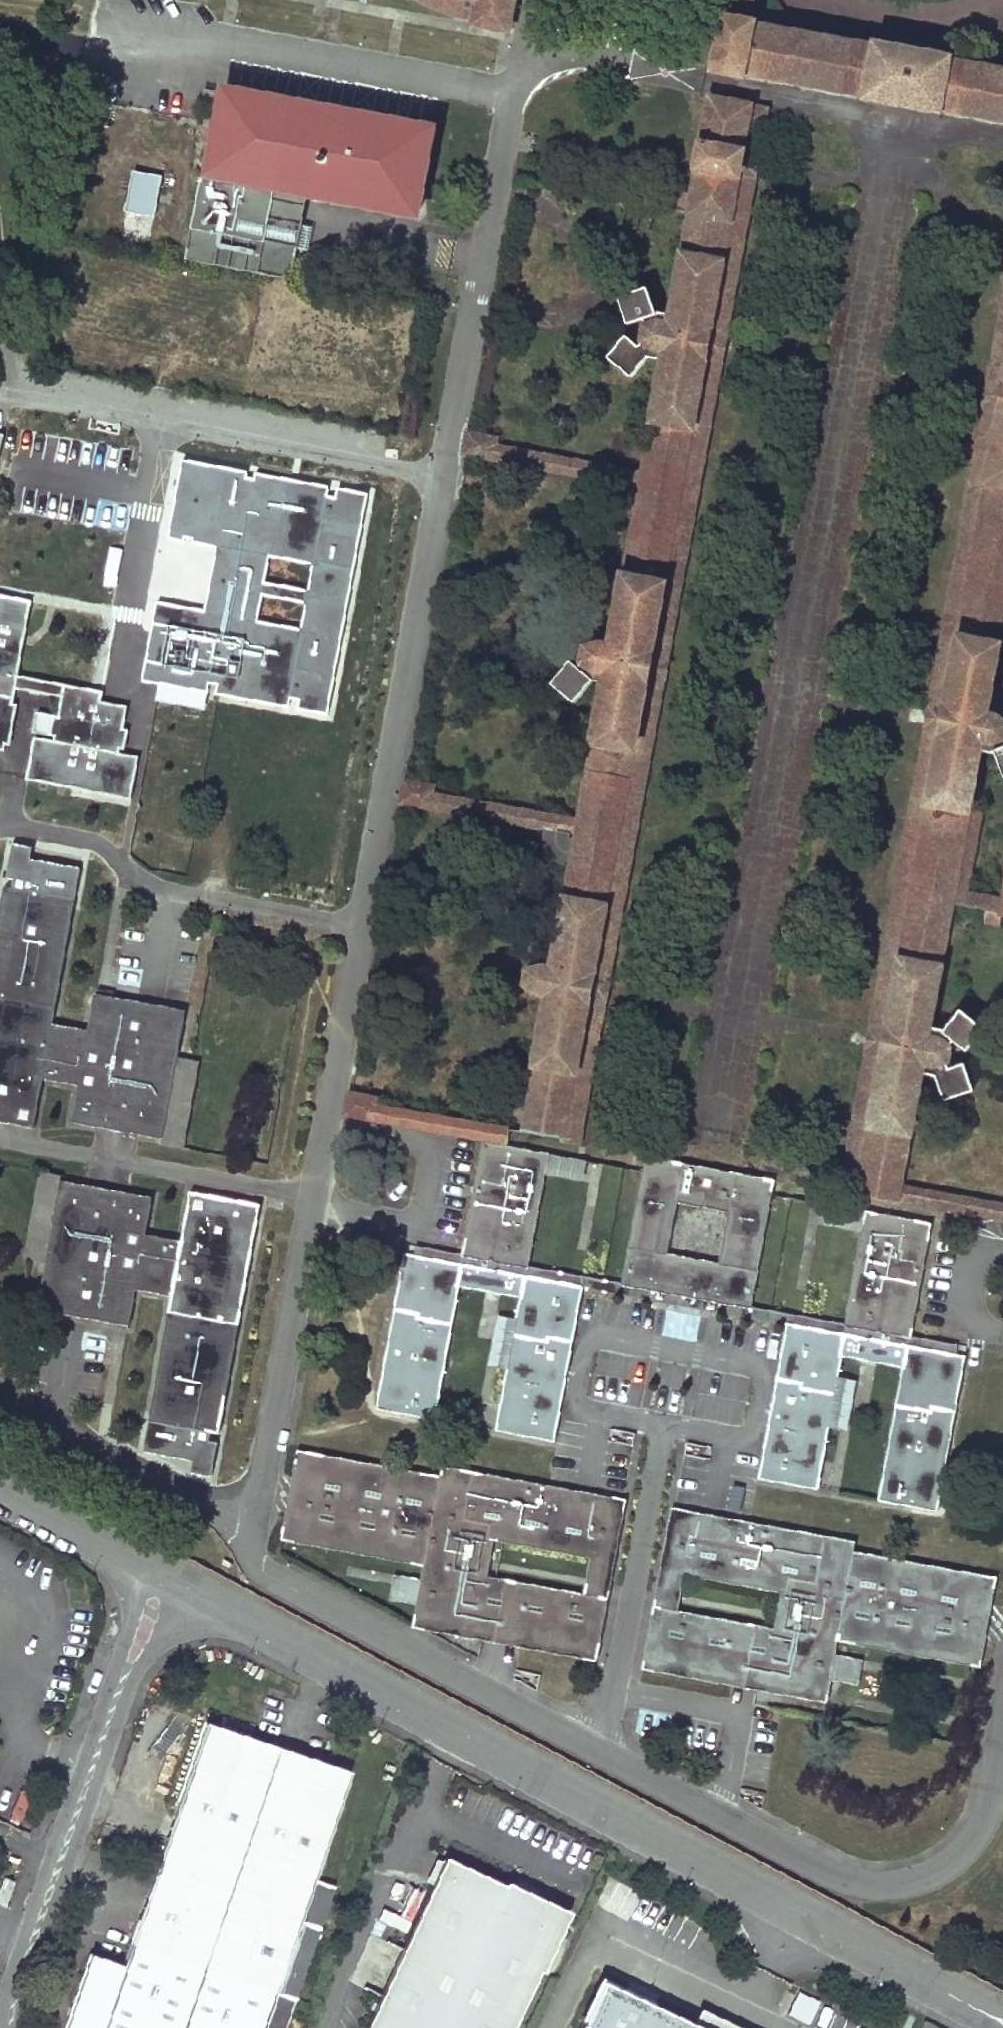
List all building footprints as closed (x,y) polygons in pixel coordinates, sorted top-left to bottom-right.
[(449,12),(462,16),(474,18),(473,25),(508,30),(514,0),(415,0),(449,12)] [(951,60),(951,57),(939,55),(939,57),(889,48),(890,46),(876,44),(876,47),(753,24),(754,21),(748,20),(752,0),(731,0),(728,17),(723,16),(720,32),(1002,85),(1002,69),(951,60)] [(713,69),(743,74),(744,72),(866,93),(866,97),(941,111),(941,108),(1002,119),(1002,85),(720,32),(713,69)] [(199,106),(221,111),(225,93),(203,88),(199,106)] [(221,111),(209,174),(305,191),(416,212),(432,125),(226,88),(225,93),(221,111)] [(548,994),(524,1131),(561,1137),(561,1140),(564,1140),(564,1139),(750,104),(710,97),(692,192),(677,190),(674,207),(689,209),(670,312),(656,309),(647,286),(618,296),(627,323),(643,318),(645,326),(643,338),(638,344),(626,334),(608,355),(631,376),(647,356),(662,359),(642,472),(639,486),(611,647),(600,645),(588,649),(585,661),(584,661),(582,661),(577,667),(569,661),(549,684),(570,701),(595,669),(606,671),(579,820),(577,832),(576,837),(568,836),(569,831),(544,826),(544,835),(544,841),(547,849),(551,855),(554,857),(559,860),(564,861),(564,858),(570,859),(556,941),(535,937),(530,972),(527,984),(537,992),(548,994)] [(750,104),(564,1139),(579,1142),(765,107),(750,104)] [(134,170),(126,210),(154,215),(162,175),(134,170)] [(201,173),(185,258),(289,276),(305,191),(209,174),(201,173)] [(842,1187),(858,1190),(1002,388),(1002,301),(842,1187)] [(858,1190),(897,1198),(900,1185),(921,1073),(936,1075),(944,1099),(973,1089),(963,1063),(949,1067),(947,1060),(950,1047),(954,1041),(967,1050),(985,1027),(961,1009),(945,1028),(928,1026),(952,903),(969,806),(980,748),(996,750),(1002,770),(1002,720),(997,716),(986,714),(1002,620),(1002,388),(858,1190)] [(494,444),(490,457),(639,486),(642,472),(494,444)] [(156,737),(219,748),(220,743),(250,749),(249,754),(311,766),(329,665),(333,666),(334,657),(338,658),(342,639),(334,637),(349,557),(318,552),(320,540),(226,523),(224,534),(194,529),(178,615),(176,626),(156,737)] [(32,600),(104,613),(116,615),(176,626),(178,615),(118,604),(0,583),(0,594),(32,600)] [(5,750),(16,687),(62,696),(54,740),(34,736),(26,779),(131,798),(138,755),(119,752),(128,705),(100,700),(102,689),(90,687),(18,674),(32,600),(0,594),(0,749),(5,750)] [(104,613),(90,687),(102,689),(116,615),(104,613)] [(406,780),(402,801),(429,806),(431,794),(433,785),(406,780)] [(431,794),(429,806),(544,826),(569,831),(577,832),(579,820),(431,794)] [(952,903),(986,909),(1001,912),(1002,901),(1002,897),(965,891),(982,809),(969,806),(952,903)] [(0,910),(0,1121),(33,1127),(41,1077),(76,1083),(69,1121),(162,1138),(177,1057),(185,1010),(112,997),(111,1005),(92,1001),(87,1030),(52,1024),(74,898),(5,886),(0,910)] [(986,909),(984,919),(1001,922),(1002,912),(1001,912),(986,909)] [(95,987),(92,1001),(111,1005),(112,997),(114,991),(95,987)] [(161,1144),(182,1148),(198,1060),(177,1057),(162,1138),(161,1144)] [(350,1093),(346,1113),(374,1118),(376,1104),(377,1098),(350,1093)] [(376,1104),(374,1118),(484,1138),(508,1143),(511,1129),(376,1104)] [(903,1366),(879,1499),(937,1510),(968,1345),(911,1335),(932,1222),(866,1210),(845,1322),(751,1305),(775,1179),(646,1155),(623,1282),(528,1265),(549,1153),(508,1145),(508,1143),(484,1138),(463,1253),(407,1243),(377,1408),(435,1419),(460,1285),(521,1296),(496,1430),(555,1441),(583,1287),(788,1325),(760,1478),(818,1488),(843,1355),(903,1366)] [(22,1258),(44,1262),(60,1174),(38,1170),(22,1258)] [(217,1432),(258,1203),(188,1191),(179,1241),(144,1235),(151,1197),(59,1180),(36,1308),(108,1321),(110,1313),(129,1317),(134,1288),(169,1294),(147,1420),(217,1432)] [(897,1198),(1002,1217),(1002,1203),(900,1185),(897,1198)] [(126,1331),(129,1317),(110,1313),(107,1327),(126,1331)] [(599,1505),(601,1495),(459,1469),(457,1478),(440,1475),(298,1449),(293,1477),(308,1479),(307,1488),(291,1486),(288,1502),(304,1505),(302,1513),(287,1511),(282,1539),(424,1565),(414,1617),(599,1651),(609,1599),(598,1597),(600,1582),(586,1579),(489,1562),(485,1561),(491,1525),(496,1526),(593,1544),(607,1546),(614,1508),(599,1505)] [(459,1469),(442,1466),(440,1475),(457,1478),(459,1469)] [(293,1477),(291,1486),(307,1488),(308,1479),(293,1477)] [(740,1509),(746,1486),(734,1483),(728,1506),(740,1509)] [(627,1500),(601,1495),(599,1505),(614,1508),(607,1546),(600,1582),(598,1597),(609,1599),(627,1500)] [(288,1502),(287,1511),(302,1513),(304,1505),(288,1502)] [(671,1507),(652,1606),(664,1608),(666,1593),(673,1558),(680,1519),(695,1522),(697,1512),(671,1507)] [(652,1606),(643,1658),(828,1692),(837,1640),(980,1667),(985,1639),(970,1636),(971,1627),(986,1630),(989,1614),(974,1611),(976,1602),(991,1605),(996,1577),(854,1551),(838,1548),(839,1538),(697,1512),(695,1522),(680,1519),(673,1558),(687,1560),(784,1578),(788,1579),(782,1615),(777,1614),(681,1596),(666,1593),(664,1608),(652,1606)] [(496,1526),(491,1525),(485,1561),(489,1562),(496,1526)] [(856,1541),(839,1538),(838,1548),(854,1551),(856,1541)] [(600,1582),(607,1546),(593,1544),(586,1579),(600,1582)] [(687,1560),(673,1558),(666,1593),(681,1596),(687,1560)] [(788,1579),(784,1578),(777,1614),(782,1615),(788,1579)] [(991,1605),(976,1602),(974,1611),(989,1614),(991,1605)] [(597,1660),(599,1651),(414,1617),(413,1627),(597,1660)] [(986,1630),(971,1627),(970,1636),(985,1639),(986,1630)] [(828,1692),(643,1658),(641,1668),(826,1702),(828,1692)] [(334,1886),(315,1880),(351,1771),(207,1721),(123,1964),(89,1952),(63,2027),(286,2027),(334,1886)] [(445,1857),(365,2027),(512,2027),(539,1970),(542,1971),(570,1912),(507,1883),(506,1885),(445,1857)] [(5,1906),(13,1881),(0,1877),(0,1905),(5,1906)] [(625,1993),(699,2027),(740,2027),(633,1978),(625,1993)] [(625,1993),(603,1983),(582,2027),(699,2027),(625,1993)] [(921,2027),(942,2027),(925,2019),(921,2027)]
